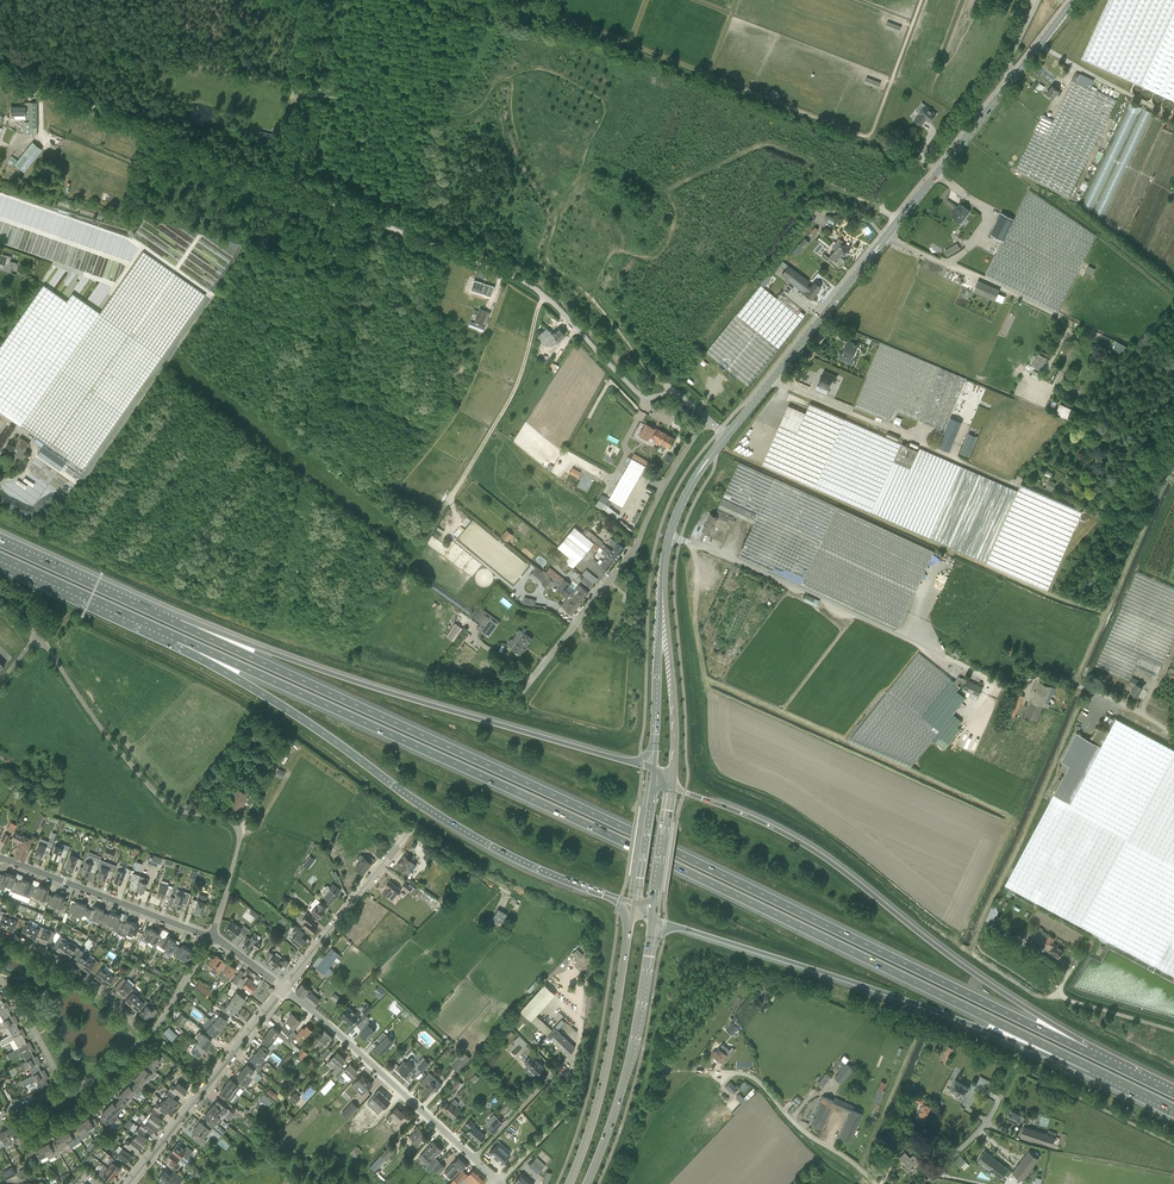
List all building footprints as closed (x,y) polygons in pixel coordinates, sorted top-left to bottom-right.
[(1080,59),(1173,102),(1173,0),(1107,0),(1080,59)] [(900,29),(886,24),(885,27),(899,33),(900,29)] [(1080,74),(1080,75),(1076,81),(1081,83),(1091,88),(1094,80),(1080,74)] [(879,85),(866,80),(864,83),(878,89),(879,85)] [(1068,200),(1116,101),(1091,88),(1081,83),(1076,81),(1074,80),(1053,121),(1047,135),(1036,129),(1014,174),(1068,200)] [(1052,86),(1046,93),(1053,98),(1056,94),(1059,96),(1061,93),(1059,91),(1052,86)] [(15,118),(25,118),(30,118),(30,122),(25,122),(25,134),(37,134),(37,103),(25,103),(25,107),(11,107),(11,115),(15,115),(15,118)] [(1127,139),(1140,107),(1131,104),(1120,130),(1123,131),(1121,137),(1127,139)] [(920,114),(915,120),(921,125),(928,118),(931,120),(936,114),(926,106),(919,114),(920,114)] [(1140,128),(1140,126),(1139,127),(1139,131),(1133,131),(1133,136),(1135,136),(1135,141),(1135,140),(1135,149),(1145,127),(1145,129),(1152,113),(1144,109),(1141,114),(1141,115),(1140,118),(1144,120),(1139,120),(1138,122),(1142,123),(1140,128)] [(1047,135),(1053,121),(1043,115),(1036,129),(1047,135)] [(272,133),(261,131),(260,137),(260,139),(270,141),(272,133)] [(18,161),(15,164),(25,172),(42,149),(32,142),(18,161)] [(15,164),(18,161),(12,156),(8,163),(13,167),(15,164)] [(1083,206),(1092,210),(1112,166),(1108,165),(1107,168),(1101,165),(1083,206)] [(4,188),(2,192),(8,194),(12,184),(6,181),(5,182),(0,180),(0,187),(4,188)] [(1104,216),(1116,185),(1113,184),(1112,188),(1109,187),(1108,190),(1104,189),(1095,213),(1104,216)] [(1015,218),(1014,219),(1004,241),(995,257),(985,276),(1057,312),(1096,236),(1029,190),(1015,218)] [(960,223),(970,211),(960,204),(951,216),(960,223)] [(1004,241),(1014,219),(1001,213),(990,234),(1004,241)] [(162,226),(160,229),(146,219),(138,231),(141,233),(168,253),(172,247),(167,243),(171,238),(167,234),(164,232),(166,229),(162,226)] [(809,241),(804,237),(793,251),(797,255),(803,247),(804,247),(809,241)] [(846,255),(849,251),(846,248),(848,247),(844,244),(843,246),(840,244),(842,241),(838,238),(836,240),(837,241),(835,243),(834,244),(836,246),(837,245),(838,246),(837,248),(846,255)] [(944,251),(947,256),(960,249),(957,243),(944,251)] [(835,250),(829,257),(824,253),(822,256),(827,260),(829,258),(838,265),(846,255),(837,248),(838,246),(837,245),(836,246),(834,244),(832,247),(835,250)] [(192,273),(217,283),(221,273),(219,272),(222,270),(223,270),(224,268),(221,267),(221,266),(218,262),(217,265),(213,265),(213,267),(208,260),(204,258),(205,255),(207,258),(211,255),(213,251),(211,249),(211,245),(209,250),(207,250),(207,254),(203,252),(201,257),(201,263),(196,262),(195,264),(195,269),(192,265),(192,273)] [(44,447),(66,463),(62,469),(77,480),(206,295),(143,251),(100,313),(72,294),(67,302),(43,285),(0,347),(0,412),(46,444),(44,447)] [(4,269),(3,271),(7,272),(11,257),(0,254),(0,268),(4,269)] [(794,270),(781,259),(778,263),(786,269),(782,274),(788,279),(794,270)] [(777,264),(776,264),(770,271),(771,271),(774,274),(780,267),(777,264)] [(1085,272),(1092,275),(1095,268),(1088,265),(1085,272)] [(811,300),(821,287),(814,282),(810,287),(807,285),(809,282),(794,270),(788,279),(790,280),(790,281),(803,291),(802,292),(811,300)] [(760,284),(766,289),(770,285),(769,284),(771,281),(766,276),(760,284)] [(494,287),(474,280),(471,290),(491,297),(494,287)] [(995,301),(1000,291),(1000,290),(978,280),(973,292),(995,301)] [(760,285),(706,352),(723,365),(725,368),(748,386),(805,315),(780,295),(777,298),(760,285)] [(479,308),(474,322),(483,325),(487,311),(479,308)] [(470,321),(468,326),(483,332),(485,326),(470,321)] [(558,341),(565,334),(560,329),(556,332),(555,331),(552,334),(547,328),(546,329),(539,322),(536,326),(542,332),(538,336),(544,343),(550,338),(552,340),(555,337),(558,341)] [(1110,348),(1113,349),(1112,351),(1123,356),(1125,352),(1126,352),(1129,347),(1117,341),(1114,339),(1110,348)] [(854,359),(852,358),(858,345),(848,341),(843,354),(841,353),(839,359),(852,364),(854,359)] [(944,431),(947,424),(966,379),(882,343),(855,407),(893,424),(893,423),(896,417),(898,412),(944,431)] [(1039,354),(1037,353),(1035,352),(1029,364),(1041,370),(1047,358),(1048,355),(1041,351),(1039,354)] [(554,371),(555,372),(559,366),(556,364),(555,365),(551,362),(547,367),(554,371)] [(834,375),(824,371),(818,384),(816,388),(826,393),(834,375)] [(1058,399),(1054,398),(1049,409),(1053,410),(1058,399)] [(806,414),(788,407),(780,426),(762,465),(1048,590),(1082,511),(1021,484),(1018,491),(920,448),(918,451),(916,450),(903,443),(902,444),(810,403),(806,414)] [(1060,404),(1059,405),(1056,413),(1068,418),(1072,409),(1060,404)] [(902,419),(896,417),(893,423),(899,425),(902,419)] [(645,423),(639,435),(648,440),(650,436),(652,437),(655,439),(653,443),(660,446),(667,434),(657,428),(656,429),(653,427),(645,423)] [(958,429),(947,424),(944,431),(937,447),(949,452),(958,429)] [(669,447),(674,438),(667,434),(660,446),(662,448),(664,444),(669,447)] [(609,435),(607,440),(617,444),(619,439),(609,435)] [(20,437),(15,445),(17,446),(19,448),(18,450),(16,452),(21,455),(19,458),(23,461),(27,455),(23,453),(30,444),(20,437)] [(44,447),(38,455),(57,468),(56,470),(59,472),(60,471),(62,469),(66,463),(44,447)] [(651,462),(634,453),(631,458),(645,466),(645,467),(647,468),(651,462)] [(669,463),(673,457),(667,453),(663,460),(669,463)] [(628,465),(609,499),(622,507),(645,467),(645,466),(631,458),(628,457),(627,457),(624,463),(628,465)] [(736,515),(752,523),(754,523),(739,556),(801,585),(898,629),(934,552),(799,490),(780,482),(739,462),(723,500),(717,512),(716,512),(715,515),(719,517),(718,519),(733,526),(735,521),(733,520),(736,515)] [(572,468),(570,473),(578,477),(581,472),(572,468)] [(1045,470),(1043,474),(1051,478),(1053,473),(1045,470)] [(1049,480),(1046,488),(1053,491),(1056,483),(1049,480)] [(602,510),(602,511),(603,511),(615,521),(617,518),(604,508),(602,510)] [(702,531),(710,534),(718,519),(719,517),(715,515),(710,513),(702,531)] [(558,547),(557,548),(567,556),(569,558),(566,562),(573,568),(591,546),(597,551),(597,550),(599,547),(595,543),(594,542),(594,543),(592,541),(587,537),(582,533),(575,528),(574,527),(558,547)] [(506,530),(501,536),(508,542),(513,535),(506,530)] [(590,532),(587,537),(592,541),(595,537),(590,532)] [(703,541),(716,545),(718,540),(705,535),(703,541)] [(603,542),(598,539),(595,543),(599,547),(616,559),(624,549),(615,541),(612,545),(614,547),(612,551),(602,543),(603,542)] [(601,552),(607,557),(601,565),(607,570),(616,559),(599,547),(597,550),(600,553),(601,552)] [(536,567),(530,575),(539,582),(539,581),(542,583),(541,584),(548,590),(553,584),(554,582),(548,577),(544,574),(542,572),(536,567)] [(548,577),(554,582),(565,591),(566,590),(570,585),(563,579),(563,578),(553,570),(549,567),(544,574),(548,577)] [(741,569),(737,567),(731,580),(736,582),(741,569)] [(587,569),(582,574),(584,576),(581,579),(590,587),(598,579),(587,569)] [(565,591),(580,603),(589,593),(586,590),(579,585),(576,589),(570,585),(566,590),(565,591)] [(572,614),(580,603),(565,591),(562,595),(568,600),(562,607),(563,607),(572,614)] [(804,600),(817,606),(819,601),(807,595),(804,600)] [(504,597),(500,601),(509,608),(512,604),(504,597)] [(524,597),(523,601),(523,604),(534,607),(536,600),(524,597)] [(472,619),(480,624),(476,629),(487,637),(497,623),(498,624),(500,622),(480,608),(472,619)] [(455,623),(446,635),(454,641),(463,628),(459,625),(458,625),(455,623)] [(512,649),(520,655),(532,639),(524,633),(512,649)] [(1011,657),(1015,652),(1009,647),(1005,652),(1011,657)] [(957,659),(962,653),(956,648),(951,654),(957,659)] [(934,738),(949,720),(963,702),(954,695),(957,691),(959,688),(960,687),(957,685),(956,686),(953,684),(955,682),(919,653),(849,741),(911,767),(932,740),(934,738)] [(1158,677),(1162,667),(1139,657),(1135,667),(1158,677)] [(504,691),(511,680),(505,677),(502,681),(483,677),(482,683),(499,687),(504,691)] [(1135,686),(1131,693),(1138,696),(1143,687),(1136,683),(1138,680),(1132,677),(1129,683),(1135,686)] [(982,687),(967,680),(963,689),(978,696),(982,687)] [(1056,686),(1041,680),(1031,701),(1043,706),(1043,705),(1047,707),(1056,686)] [(1015,717),(1024,696),(1016,692),(1007,713),(1015,717)] [(1031,701),(1026,715),(1037,720),(1043,706),(1031,701)] [(1173,975),(1173,749),(1116,718),(1109,732),(1098,726),(1091,741),(1076,733),(1061,761),(1069,766),(1054,795),(1005,885),(1173,975)] [(958,727),(949,720),(934,738),(932,740),(945,750),(961,729),(958,727)] [(267,738),(269,744),(275,741),(273,736),(267,738)] [(282,778),(286,772),(279,768),(276,774),(282,778)] [(228,809),(240,815),(248,797),(249,796),(248,796),(249,793),(237,788),(228,809)] [(39,824),(38,827),(42,829),(48,816),(47,816),(42,814),(41,813),(39,820),(39,824)] [(11,822),(8,829),(13,832),(17,825),(11,822)] [(15,832),(11,839),(19,843),(14,858),(25,862),(31,839),(19,833),(15,832)] [(5,833),(1,840),(6,843),(10,836),(5,833)] [(39,843),(35,855),(41,857),(42,857),(43,853),(49,855),(53,843),(54,840),(54,839),(50,838),(49,841),(49,842),(48,846),(39,843)] [(60,856),(66,858),(68,850),(69,846),(62,843),(61,844),(60,847),(56,845),(51,857),(59,860),(60,856)] [(405,855),(396,866),(408,875),(416,865),(412,861),(416,857),(414,855),(412,857),(407,852),(407,853),(405,855)] [(149,853),(145,863),(159,868),(160,865),(162,858),(149,853)] [(372,863),(375,860),(369,855),(366,858),(361,854),(358,859),(361,861),(356,867),(364,874),(372,863)] [(70,855),(66,866),(68,867),(71,868),(73,869),(75,865),(80,867),(83,860),(77,858),(78,857),(70,855)] [(302,864),(307,868),(315,859),(310,855),(302,864)] [(90,871),(95,873),(100,861),(87,857),(81,872),(83,873),(82,874),(87,876),(87,875),(89,875),(90,871)] [(101,866),(97,878),(99,879),(102,880),(104,881),(106,877),(111,879),(114,871),(109,869),(101,866)] [(123,880),(128,881),(132,870),(125,867),(122,870),(118,869),(114,881),(121,884),(123,880)] [(11,874),(5,872),(4,875),(1,874),(0,877),(0,888),(4,890),(5,888),(6,885),(7,885),(11,874)] [(133,873),(130,880),(132,881),(130,886),(136,888),(136,889),(144,892),(147,882),(148,879),(133,873)] [(6,885),(5,888),(11,890),(14,891),(18,880),(15,879),(16,876),(11,874),(7,885),(6,885)] [(12,895),(12,896),(20,899),(27,881),(22,879),(21,881),(18,880),(14,891),(12,895)] [(158,889),(156,896),(157,896),(163,898),(164,899),(165,894),(167,895),(170,896),(173,888),(169,887),(167,887),(168,886),(169,883),(162,880),(161,884),(160,884),(158,889)] [(27,881),(20,899),(29,902),(32,894),(35,886),(32,885),(32,883),(27,881)] [(387,888),(383,893),(388,898),(392,901),(397,895),(401,890),(390,881),(386,887),(387,888)] [(327,885),(320,893),(325,897),(324,897),(328,900),(327,902),(331,905),(338,896),(336,894),(337,893),(338,894),(341,890),(332,883),(329,887),(327,885)] [(405,884),(403,887),(409,892),(413,895),(418,890),(410,883),(408,886),(405,884)] [(32,894),(35,895),(40,898),(44,887),(39,885),(38,888),(35,886),(32,894)] [(40,898),(39,901),(47,905),(48,903),(51,895),(48,893),(49,889),(44,887),(40,898)] [(177,893),(173,905),(174,906),(174,907),(179,909),(179,907),(181,908),(182,904),(187,905),(191,893),(183,891),(177,889),(177,893)] [(56,906),(60,895),(55,893),(54,896),(51,895),(48,903),(56,906)] [(60,895),(56,906),(64,909),(67,901),(64,900),(65,897),(60,895)] [(985,921),(992,924),(1003,898),(997,896),(991,909),(990,908),(985,921)] [(193,899),(190,906),(196,908),(194,912),(197,913),(199,914),(200,914),(202,915),(203,911),(204,911),(206,906),(205,906),(206,903),(205,902),(206,899),(200,897),(199,900),(198,900),(193,899)] [(315,899),(310,905),(314,908),(311,911),(320,918),(324,913),(325,912),(325,911),(324,910),(326,907),(320,902),(320,901),(316,898),(315,899)] [(72,903),(69,909),(69,911),(77,914),(81,903),(76,901),(75,904),(72,903)] [(86,905),(81,903),(77,914),(76,916),(82,918),(83,914),(86,915),(88,909),(85,908),(86,905)] [(86,915),(89,917),(89,919),(94,921),(98,908),(94,906),(92,910),(88,909),(86,915)] [(106,913),(103,912),(104,910),(98,908),(94,921),(99,923),(99,921),(103,922),(106,913)] [(491,920),(500,926),(507,914),(498,909),(491,920)] [(6,927),(11,913),(7,911),(6,913),(0,910),(0,925),(6,927)] [(22,919),(15,916),(12,911),(11,913),(6,927),(14,930),(15,927),(19,928),(22,919)] [(110,929),(115,914),(110,912),(109,915),(106,913),(103,922),(101,926),(110,929)] [(302,927),(312,934),(318,927),(312,922),(315,919),(308,913),(302,920),(305,923),(302,927)] [(121,916),(115,914),(110,929),(118,932),(119,929),(122,922),(119,920),(121,916)] [(33,922),(34,922),(30,920),(29,921),(22,919),(19,928),(22,930),(21,933),(28,936),(33,922)] [(118,932),(118,933),(126,936),(127,933),(131,922),(126,920),(125,923),(122,922),(119,929),(118,932)] [(225,930),(235,937),(240,931),(245,935),(250,929),(244,925),(242,928),(232,921),(225,930)] [(38,924),(34,922),(33,922),(28,936),(36,939),(37,936),(40,937),(44,927),(38,925),(38,924)] [(127,933),(126,936),(131,938),(132,935),(133,935),(133,933),(136,935),(139,928),(136,927),(137,924),(131,922),(127,933)] [(40,937),(39,940),(47,943),(48,940),(52,941),(55,932),(44,927),(40,937)] [(304,944),(307,941),(302,937),(305,933),(297,927),(293,932),(295,934),(293,935),(294,936),(291,941),(300,947),(303,943),(304,944)] [(143,935),(140,939),(143,941),(142,942),(146,944),(147,943),(148,944),(150,941),(155,931),(151,928),(149,930),(146,929),(143,935)] [(1050,951),(1059,957),(1063,950),(1058,947),(1059,946),(1053,942),(1055,938),(1046,932),(1045,932),(1039,928),(1036,933),(1042,937),(1041,939),(1053,947),(1050,951)] [(150,941),(148,944),(152,946),(156,948),(156,947),(158,944),(162,938),(159,936),(160,934),(155,931),(150,941)] [(61,935),(55,944),(58,946),(56,949),(63,953),(70,942),(61,935)] [(158,944),(156,947),(164,951),(166,948),(172,938),(167,936),(165,940),(162,938),(158,944)] [(253,946),(257,950),(262,943),(259,941),(252,936),(250,938),(248,937),(243,944),(251,949),(253,946)] [(171,956),(174,951),(178,945),(175,944),(177,941),(172,938),(166,948),(164,951),(165,952),(166,953),(171,956)] [(69,958),(71,956),(71,955),(74,957),(80,949),(70,942),(63,953),(69,958)] [(182,957),(187,948),(182,945),(181,947),(178,945),(174,951),(177,953),(177,954),(182,957)] [(182,957),(186,960),(187,959),(190,961),(193,955),(190,953),(192,950),(187,948),(182,957)] [(80,949),(74,957),(78,959),(77,960),(77,961),(76,962),(82,967),(88,958),(90,956),(80,949)] [(322,953),(312,965),(313,965),(317,968),(326,975),(328,977),(332,971),(328,968),(335,960),(337,957),(339,959),(340,960),(342,957),(332,949),(325,956),(322,953)] [(286,967),(287,965),(290,962),(283,957),(282,959),(274,953),(268,962),(279,970),(283,964),(286,967)] [(211,962),(208,966),(212,969),(210,972),(216,977),(218,974),(226,964),(222,961),(223,959),(217,955),(214,958),(213,957),(210,961),(211,962)] [(88,958),(82,967),(89,971),(91,969),(94,971),(99,962),(94,958),(92,961),(88,958)] [(97,973),(95,976),(101,980),(107,971),(104,969),(105,966),(99,962),(94,971),(97,973)] [(226,964),(218,974),(221,977),(222,976),(228,981),(234,973),(233,972),(235,968),(229,964),(228,966),(226,964)] [(576,966),(565,977),(571,982),(581,971),(576,966)] [(107,971),(101,980),(108,985),(109,983),(110,982),(113,984),(115,985),(117,982),(116,981),(119,976),(113,972),(112,974),(107,971)] [(571,982),(574,984),(584,973),(581,971),(571,982)] [(237,975),(232,981),(236,984),(242,988),(244,986),(251,991),(252,990),(254,991),(257,987),(255,986),(256,986),(252,983),(253,981),(250,979),(246,976),(244,979),(242,977),(241,978),(237,975)] [(124,978),(115,988),(123,996),(131,987),(132,987),(134,984),(129,979),(127,981),(124,978)] [(234,990),(237,986),(236,984),(232,981),(228,986),(234,990)] [(199,982),(195,988),(203,994),(207,989),(199,982)] [(302,983),(296,991),(303,997),(315,1006),(319,1001),(314,996),(314,995),(311,993),(312,991),(302,983)] [(544,984),(520,1010),(532,1021),(534,1023),(536,1024),(537,1026),(543,1031),(537,1037),(534,1034),(532,1035),(534,1037),(539,1042),(551,1029),(536,1015),(555,994),(544,984)] [(374,990),(377,992),(375,995),(380,999),(386,992),(378,985),(374,990)] [(127,998),(125,1000),(131,1005),(138,997),(135,994),(137,992),(132,987),(131,987),(123,996),(124,996),(125,995),(127,998)] [(232,999),(240,1005),(245,998),(237,992),(232,999)] [(149,1003),(144,998),(140,995),(138,997),(131,1005),(137,1010),(140,1008),(142,1010),(147,1005),(149,1003)] [(336,995),(332,999),(337,1003),(341,999),(336,995)] [(235,1012),(240,1005),(232,999),(227,1006),(235,1012)] [(4,1021),(12,1016),(8,1009),(10,1007),(7,1001),(4,1003),(5,1003),(0,1006),(0,1015),(4,1021)] [(147,1005),(142,1010),(141,1011),(140,1013),(146,1018),(148,1016),(151,1018),(158,1011),(153,1006),(151,1008),(147,1005)] [(369,1005),(362,1011),(366,1014),(372,1008),(369,1005)] [(348,1006),(340,1015),(350,1025),(361,1014),(358,1011),(356,1014),(348,1006)] [(234,1013),(231,1011),(228,1008),(227,1007),(225,1011),(231,1016),(232,1016),(234,1013)] [(281,1029),(281,1030),(288,1037),(289,1035),(294,1031),(293,1031),(296,1028),(295,1028),(301,1020),(292,1013),(289,1017),(290,1019),(288,1022),(292,1025),(288,1029),(285,1026),(281,1029)] [(213,1016),(210,1019),(222,1028),(226,1022),(224,1021),(226,1019),(220,1014),(217,1018),(214,1015),(213,1016)] [(19,1029),(15,1022),(18,1021),(14,1015),(12,1016),(4,1021),(1,1023),(1,1022),(0,1023),(0,1029),(6,1026),(11,1034),(19,1030),(19,1029)] [(364,1018),(357,1025),(362,1030),(359,1033),(366,1040),(376,1029),(367,1021),(364,1018)] [(206,1024),(204,1027),(208,1030),(214,1034),(215,1033),(217,1034),(222,1028),(210,1019),(207,1023),(206,1024)] [(726,1029),(732,1035),(738,1028),(732,1022),(726,1029)] [(304,1029),(302,1027),(295,1037),(299,1040),(303,1034),(307,1037),(313,1030),(307,1025),(304,1029)] [(177,1035),(169,1026),(163,1032),(164,1034),(165,1035),(172,1041),(177,1035)] [(273,1027),(268,1033),(275,1039),(278,1036),(283,1040),(284,1039),(289,1044),(291,1041),(292,1041),(288,1037),(281,1030),(280,1032),(279,1032),(273,1027)] [(19,1047),(19,1048),(27,1043),(24,1039),(23,1036),(25,1034),(22,1028),(19,1029),(19,1030),(11,1034),(0,1040),(0,1041),(3,1046),(14,1039),(19,1047)] [(558,1030),(557,1030),(554,1028),(547,1035),(550,1038),(568,1055),(575,1048),(558,1030)] [(308,1045),(308,1046),(312,1049),(320,1040),(325,1044),(326,1044),(332,1037),(324,1030),(317,1037),(315,1038),(308,1045)] [(377,1039),(380,1042),(387,1035),(383,1032),(377,1039)] [(268,1033),(263,1039),(266,1041),(264,1044),(272,1051),(274,1048),(276,1045),(275,1044),(272,1042),(275,1039),(268,1033)] [(206,1048),(212,1040),(204,1034),(198,1042),(206,1048)] [(387,1035),(380,1042),(375,1048),(382,1054),(394,1041),(387,1035)] [(29,1041),(27,1043),(19,1048),(19,1047),(14,1050),(7,1054),(10,1059),(22,1053),(26,1061),(35,1057),(30,1049),(33,1048),(29,1041)] [(198,1042),(192,1050),(198,1054),(199,1053),(201,1054),(206,1048),(198,1042)] [(264,1044),(257,1053),(263,1058),(266,1060),(271,1055),(269,1054),(272,1051),(264,1044)] [(715,1051),(711,1055),(721,1062),(723,1059),(726,1061),(735,1050),(732,1048),(729,1052),(722,1046),(717,1053),(715,1051)] [(941,1060),(947,1064),(954,1049),(947,1046),(945,1050),(945,1051),(941,1060)] [(303,1048),(296,1055),(302,1060),(308,1054),(303,1048)] [(328,1048),(320,1056),(324,1060),(331,1051),(328,1048)] [(463,1051),(451,1065),(459,1072),(471,1058),(463,1051)] [(333,1065),(336,1067),(331,1073),(334,1076),(342,1067),(340,1065),(345,1059),(337,1052),(328,1062),(332,1066),(333,1065)] [(259,1069),(262,1067),(267,1061),(263,1058),(257,1053),(252,1059),(256,1062),(253,1064),(259,1069)] [(289,1053),(284,1059),(288,1062),(293,1057),(289,1053)] [(160,1060),(153,1054),(148,1060),(152,1063),(149,1066),(155,1071),(158,1068),(160,1066),(158,1063),(160,1060)] [(42,1070),(38,1063),(40,1062),(37,1055),(35,1057),(26,1061),(14,1067),(17,1072),(29,1066),(33,1075),(42,1070)] [(536,1074),(543,1067),(532,1055),(524,1063),(536,1074)] [(400,1069),(399,1070),(405,1076),(410,1071),(413,1074),(419,1068),(422,1071),(430,1063),(423,1056),(417,1062),(412,1057),(406,1063),(404,1061),(398,1067),(400,1069)] [(839,1071),(845,1063),(840,1059),(833,1067),(839,1071)] [(258,1073),(257,1072),(259,1069),(253,1064),(251,1067),(248,1064),(243,1070),(253,1079),(258,1073)] [(342,1067),(334,1076),(338,1079),(342,1075),(348,1081),(352,1076),(352,1077),(358,1071),(350,1064),(345,1069),(342,1067)] [(841,1082),(852,1069),(846,1064),(835,1078),(841,1082)] [(144,1067),(139,1073),(147,1079),(149,1081),(152,1078),(153,1079),(155,1077),(158,1073),(155,1071),(149,1066),(147,1069),(144,1067)] [(44,1069),(42,1070),(33,1075),(21,1080),(24,1086),(36,1080),(40,1088),(49,1084),(45,1077),(47,1075),(44,1069)] [(243,1070),(238,1076),(240,1078),(238,1081),(244,1085),(246,1083),(248,1085),(253,1079),(243,1070)] [(430,1072),(420,1082),(425,1087),(421,1091),(427,1096),(427,1095),(429,1096),(431,1093),(430,1092),(433,1089),(435,1092),(438,1088),(436,1086),(430,1080),(431,1079),(430,1078),(432,1075),(430,1072)] [(147,1079),(139,1073),(135,1079),(137,1081),(134,1084),(140,1090),(140,1089),(143,1086),(142,1085),(147,1079)] [(825,1073),(818,1082),(823,1086),(830,1077),(825,1073)] [(356,1081),(352,1085),(356,1088),(360,1084),(363,1087),(366,1090),(372,1084),(369,1081),(362,1074),(356,1081)] [(981,1077),(977,1088),(985,1092),(990,1081),(981,1077)] [(331,1078),(320,1090),(325,1094),(335,1082),(331,1078)] [(244,1085),(238,1081),(236,1083),(231,1079),(226,1085),(236,1093),(240,1087),(242,1088),(244,1085)] [(451,1086),(450,1086),(454,1090),(459,1085),(460,1084),(456,1080),(451,1086)] [(969,1087),(955,1080),(950,1089),(965,1096),(969,1087)] [(736,1087),(730,1081),(725,1087),(731,1092),(736,1087)] [(745,1081),(740,1087),(744,1091),(749,1086),(745,1081)] [(885,1091),(882,1090),(886,1083),(881,1081),(878,1088),(873,1099),(880,1103),(885,1091)] [(183,1096),(188,1090),(178,1082),(175,1086),(173,1084),(169,1090),(175,1095),(178,1092),(183,1096)] [(160,1083),(157,1089),(162,1092),(166,1087),(160,1083)] [(129,1085),(124,1091),(131,1097),(134,1095),(137,1098),(143,1092),(140,1089),(140,1090),(134,1084),(132,1087),(129,1085)] [(223,1093),(221,1096),(224,1099),(229,1101),(236,1093),(226,1085),(221,1091),(223,1093)] [(270,1088),(266,1093),(271,1097),(276,1101),(280,1097),(275,1093),(270,1088)] [(753,1088),(744,1098),(739,1093),(735,1097),(741,1103),(733,1111),(735,1113),(756,1091),(753,1088)] [(173,1108),(178,1102),(173,1098),(175,1095),(169,1090),(165,1095),(167,1096),(163,1100),(163,1101),(172,1108),(173,1108)] [(367,1090),(362,1095),(366,1099),(371,1094),(367,1090)] [(379,1090),(367,1103),(378,1113),(390,1101),(379,1090)] [(126,1103),(131,1097),(124,1091),(119,1096),(121,1098),(118,1101),(123,1107),(127,1104),(126,1103)] [(295,1104),(300,1097),(294,1092),(289,1098),(295,1104)] [(264,1094),(261,1098),(269,1105),(272,1102),(264,1094)] [(794,1104),(788,1111),(791,1114),(797,1106),(802,1100),(797,1096),(791,1102),(794,1104)] [(811,1123),(822,1128),(832,1105),(849,1112),(850,1113),(851,1109),(853,1106),(835,1098),(834,1101),(823,1096),(811,1123)] [(446,1111),(453,1118),(460,1110),(457,1106),(460,1103),(455,1099),(449,1105),(446,1102),(440,1108),(445,1112),(446,1111)] [(162,1110),(167,1114),(172,1108),(163,1101),(163,1100),(159,1104),(157,1102),(153,1107),(160,1113),(162,1110)] [(230,1110),(217,1100),(210,1109),(222,1119),(230,1110)] [(121,1110),(123,1107),(118,1101),(115,1104),(113,1102),(107,1107),(117,1117),(117,1116),(122,1111),(121,1110)] [(354,1112),(355,1111),(359,1107),(352,1101),(341,1113),(348,1119),(354,1112)] [(926,1103),(923,1101),(922,1104),(916,1119),(923,1122),(930,1107),(925,1105),(926,1103)] [(360,1117),(368,1109),(364,1104),(355,1112),(360,1117)] [(104,1115),(101,1118),(109,1125),(112,1122),(115,1122),(119,1118),(117,1116),(117,1117),(107,1107),(102,1113),(104,1115)] [(158,1126),(163,1120),(158,1116),(160,1113),(153,1107),(149,1113),(151,1114),(148,1118),(158,1126)] [(404,1113),(397,1107),(391,1113),(387,1118),(390,1121),(394,1117),(398,1120),(404,1113)] [(210,1109),(205,1116),(209,1118),(206,1122),(212,1127),(213,1126),(219,1131),(222,1134),(225,1132),(221,1128),(218,1125),(222,1119),(210,1109)] [(849,1112),(839,1136),(850,1141),(862,1114),(851,1109),(850,1113),(849,1112)] [(1028,1118),(1025,1117),(1020,1114),(1012,1110),(1009,1118),(1023,1125),(1025,1122),(1026,1123),(1028,1118)] [(143,1121),(139,1127),(146,1132),(148,1129),(153,1133),(159,1127),(158,1126),(148,1118),(146,1117),(143,1121)] [(244,1122),(249,1126),(252,1121),(247,1117),(244,1122)] [(496,1129),(503,1122),(497,1117),(490,1124),(496,1129)] [(99,1125),(94,1118),(91,1120),(89,1118),(82,1122),(87,1130),(94,1126),(95,1127),(99,1125)] [(466,1132),(478,1143),(485,1136),(473,1125),(474,1124),(470,1119),(465,1124),(470,1128),(466,1132)] [(129,1129),(134,1123),(130,1120),(125,1125),(129,1129)] [(78,1129),(74,1131),(78,1138),(80,1139),(80,1140),(90,1134),(87,1130),(82,1122),(76,1126),(78,1129)] [(196,1133),(192,1137),(202,1146),(207,1140),(205,1139),(201,1136),(208,1128),(200,1122),(193,1130),(196,1133)] [(14,1125),(6,1129),(11,1139),(13,1143),(24,1137),(19,1127),(15,1128),(14,1125)] [(1021,1135),(1052,1146),(1053,1145),(1056,1136),(1024,1125),(1021,1135)] [(425,1133),(417,1126),(413,1130),(415,1131),(409,1137),(413,1140),(412,1142),(416,1145),(413,1148),(416,1151),(419,1147),(418,1145),(420,1143),(419,1142),(425,1135),(424,1134),(425,1133)] [(144,1146),(149,1139),(144,1135),(146,1132),(139,1127),(135,1132),(137,1133),(134,1137),(134,1138),(143,1145),(144,1146)] [(222,1135),(219,1132),(213,1127),(210,1130),(220,1138),(222,1135)] [(1,1136),(0,1136),(0,1143),(2,1147),(8,1143),(12,1143),(13,1143),(11,1139),(6,1129),(0,1133),(0,1134),(1,1136)] [(63,1135),(71,1147),(74,1145),(75,1144),(74,1143),(80,1139),(78,1138),(74,1131),(71,1133),(69,1131),(63,1135)] [(58,1141),(54,1143),(55,1144),(60,1153),(66,1149),(68,1149),(71,1147),(63,1135),(56,1139),(57,1139),(58,1141)] [(138,1151),(143,1145),(134,1138),(134,1137),(133,1137),(130,1141),(128,1139),(123,1145),(130,1150),(133,1147),(138,1151)] [(433,1141),(425,1150),(426,1151),(429,1154),(426,1158),(430,1162),(428,1165),(425,1168),(429,1172),(439,1161),(435,1157),(442,1149),(439,1146),(437,1144),(433,1141)] [(49,1143),(43,1146),(47,1155),(49,1159),(60,1153),(55,1144),(51,1146),(50,1143),(49,1143)] [(498,1143),(489,1153),(494,1157),(496,1159),(501,1164),(510,1154),(498,1143)] [(177,1144),(172,1151),(180,1157),(183,1160),(186,1156),(188,1157),(193,1151),(187,1146),(184,1149),(177,1144)] [(116,1152),(113,1155),(120,1161),(123,1158),(128,1162),(133,1155),(123,1147),(123,1148),(119,1145),(116,1149),(114,1151),(116,1152)] [(356,1145),(352,1150),(357,1155),(362,1150),(356,1145)] [(390,1145),(370,1166),(375,1171),(385,1160),(395,1150),(390,1145)] [(35,1149),(31,1150),(33,1153),(36,1160),(38,1164),(42,1162),(40,1159),(47,1155),(43,1146),(37,1149),(37,1148),(35,1149)] [(1026,1176),(1039,1159),(1039,1158),(1029,1150),(1016,1168),(1012,1172),(1023,1180),(1026,1176)] [(185,1161),(172,1151),(166,1158),(172,1162),(169,1165),(176,1170),(180,1165),(181,1166),(185,1161)] [(996,1159),(985,1151),(978,1160),(989,1169),(996,1159)] [(907,1172),(919,1161),(915,1157),(912,1160),(904,1152),(899,1157),(906,1165),(904,1167),(907,1172)] [(965,1169),(970,1164),(960,1155),(954,1161),(960,1168),(962,1166),(965,1169)] [(110,1165),(108,1168),(117,1175),(119,1173),(118,1172),(121,1168),(117,1165),(120,1163),(112,1156),(107,1162),(110,1165)] [(447,1169),(444,1172),(451,1179),(454,1176),(460,1169),(461,1170),(467,1163),(459,1156),(447,1169)] [(535,1159),(529,1165),(538,1174),(543,1167),(535,1159)] [(1008,1169),(996,1159),(989,1169),(1001,1178),(1008,1169)] [(440,1162),(434,1168),(439,1173),(445,1167),(440,1162)] [(103,1168),(98,1174),(106,1180),(108,1177),(112,1180),(115,1176),(116,1177),(117,1175),(108,1168),(105,1165),(103,1168)] [(12,1166),(2,1172),(6,1180),(16,1174),(12,1166)] [(470,1183),(480,1183),(484,1179),(473,1169),(468,1175),(462,1170),(455,1178),(460,1183),(464,1178),(470,1183)] [(158,1180),(163,1183),(164,1182),(167,1183),(169,1183),(171,1182),(174,1183),(178,1183),(183,1178),(174,1171),(171,1174),(168,1171),(167,1172),(165,1170),(164,1171),(163,1170),(161,1172),(162,1174),(159,1178),(160,1179),(158,1180)] [(27,1171),(19,1175),(21,1179),(29,1174),(27,1171)] [(71,1177),(68,1172),(61,1176),(63,1181),(71,1177)] [(522,1173),(515,1181),(518,1183),(533,1183),(522,1173)]
